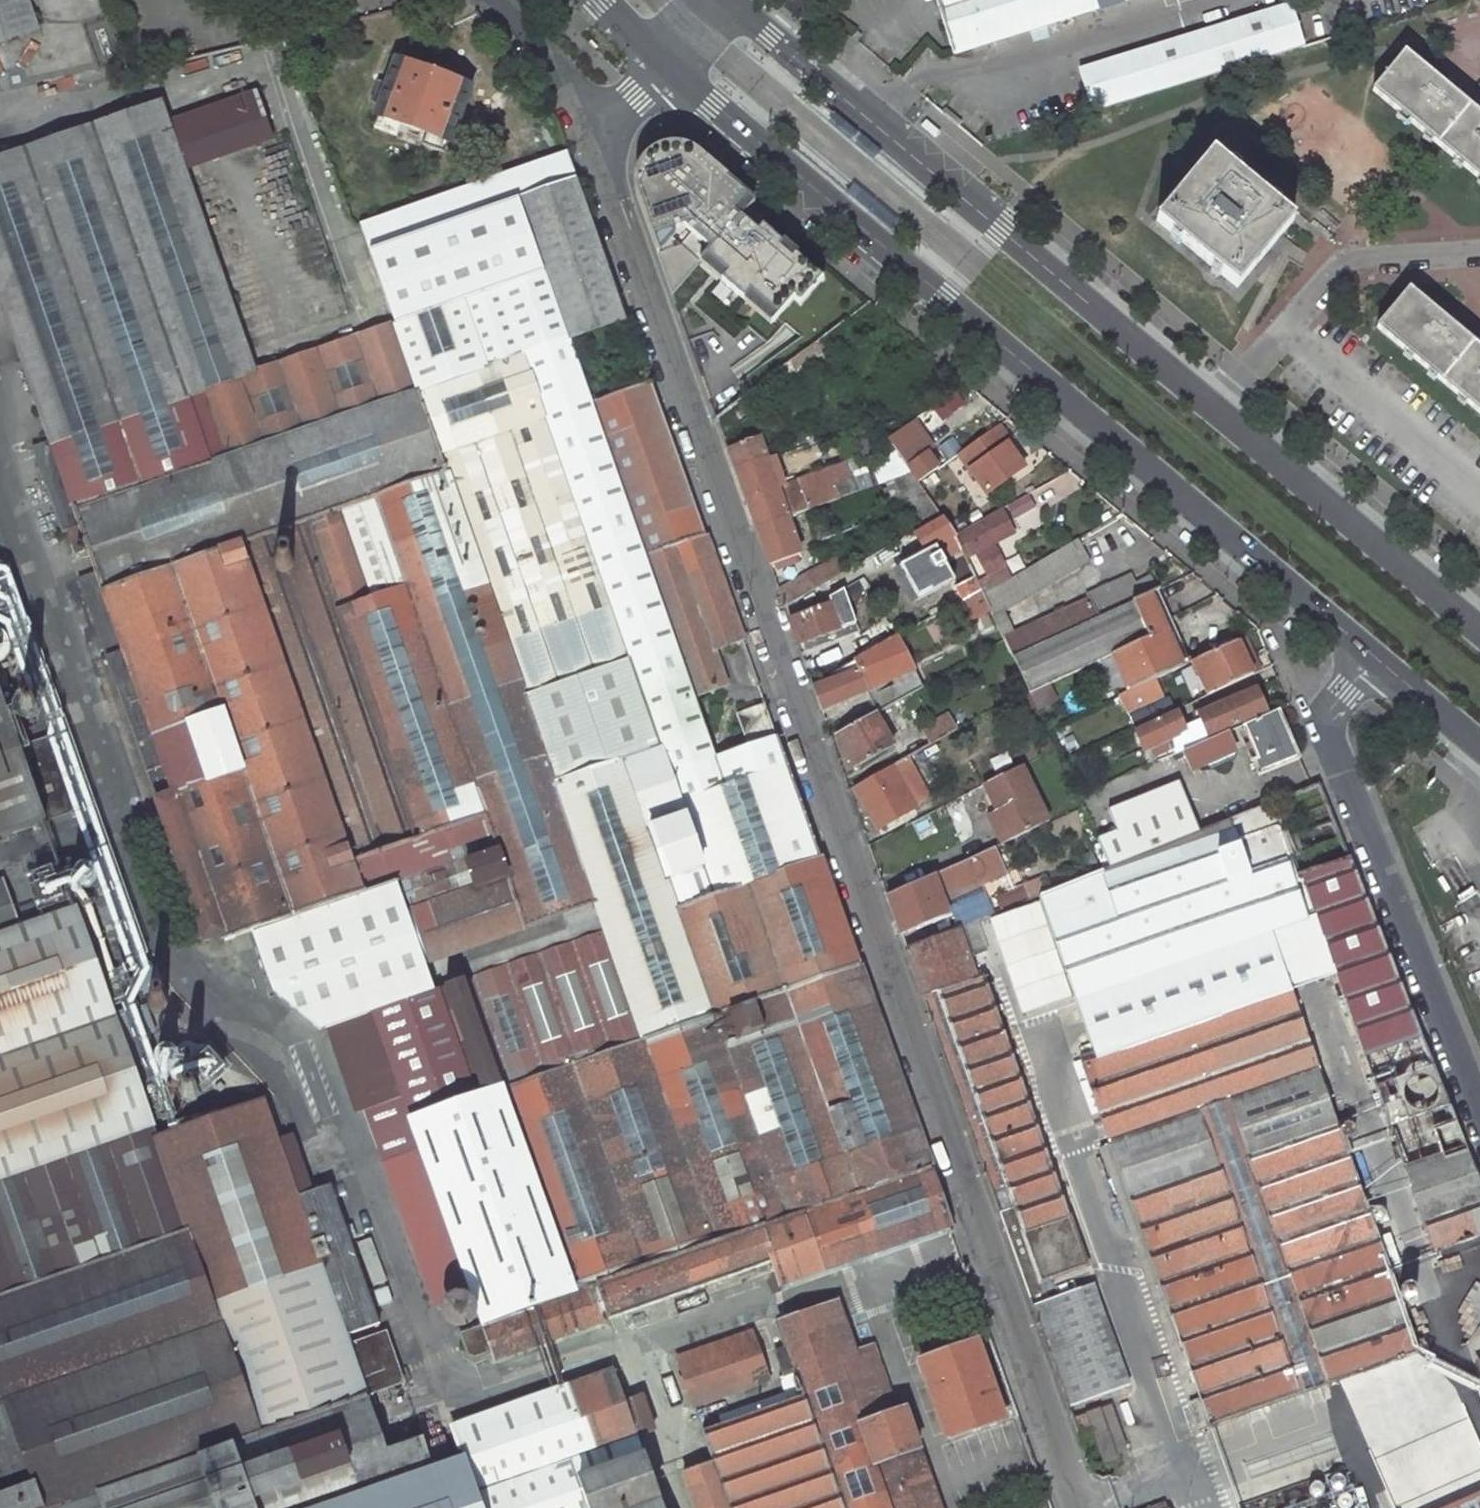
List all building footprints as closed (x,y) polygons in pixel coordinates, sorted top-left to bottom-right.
[(31,39),(18,0),(0,0),(0,50),(31,39)] [(1094,10),(1091,0),(934,0),(950,53),(951,55),(1094,10)] [(1285,4),(1084,68),(1097,110),(1298,46),(1285,4)] [(421,60),(399,52),(395,65),(416,73),(421,60)] [(1479,176),(1479,110),(1459,93),(1464,88),(1452,78),(1448,83),(1410,52),(1378,90),(1479,176)] [(395,65),(393,65),(374,115),(376,115),(400,124),(426,134),(448,142),(450,143),(469,92),(466,91),(445,83),(416,73),(395,65)] [(466,91),(471,77),(450,70),(445,83),(466,91)] [(271,142),(251,88),(162,119),(182,174),(271,142)] [(254,373),(182,174),(162,119),(157,105),(0,161),(0,307),(49,446),(26,453),(56,538),(80,529),(96,574),(72,582),(199,946),(223,938),(225,943),(252,934),(271,990),(319,1029),(327,1027),(372,1014),(401,1096),(416,1141),(423,1160),(467,1289),(471,1299),(481,1328),(461,1335),(470,1361),(477,1361),(490,1355),(492,1361),(772,1264),(779,1287),(949,1227),(764,705),(735,715),(738,723),(718,730),(728,756),(714,761),(691,697),(725,685),(712,650),(741,640),(650,382),(588,404),(565,339),(626,317),(576,175),(365,251),(392,324),(254,373)] [(376,115),(371,129),(395,137),(400,124),(376,115)] [(939,131),(926,120),(921,126),(934,137),(939,131)] [(420,147),(443,155),(448,142),(426,134),(420,147)] [(674,293),(700,262),(771,324),(793,299),(800,305),(825,276),(747,210),(755,201),(694,146),(682,141),(667,142),(657,146),(649,152),(643,160),(638,173),(636,185),(639,198),(674,293)] [(1296,221),(1216,153),(1160,220),(1240,288),(1296,221)] [(899,222),(854,185),(847,194),(891,230),(899,222)] [(1456,327),(1461,321),(1448,310),(1444,316),(1409,287),(1377,328),(1479,413),(1479,347),(1456,327)] [(758,410),(829,357),(818,341),(749,393),(747,395),(758,410)] [(729,408),(741,422),(758,410),(747,395),(729,408)] [(787,411),(781,403),(764,416),(769,424),(775,419),(787,411)] [(943,467),(913,425),(890,442),(891,443),(911,473),(919,484),(943,467)] [(1000,426),(960,455),(989,495),(1026,468),(1010,445),(1012,443),(1000,426)] [(751,441),(748,436),(738,440),(740,445),(751,441)] [(767,459),(760,438),(751,441),(740,445),(727,449),(734,470),(767,459)] [(767,459),(734,470),(754,526),(787,515),(911,473),(891,443),(822,467),(828,487),(801,497),(792,473),(774,479),(767,459)] [(821,464),(792,473),(801,497),(828,487),(822,467),(821,464)] [(1035,490),(1045,507),(1079,487),(1069,471),(1035,490)] [(1012,518),(1032,508),(1027,497),(1007,507),(1012,518)] [(991,548),(1015,535),(1002,511),(956,537),(975,577),(978,584),(1002,571),(991,548)] [(768,565),(800,554),(787,515),(754,526),(768,565)] [(943,518),(914,534),(927,552),(917,558),(895,570),(914,603),(953,582),(935,548),(955,537),(943,518)] [(917,558),(927,552),(914,534),(906,538),(917,558)] [(1081,539),(993,588),(983,594),(987,603),(993,616),(1092,560),(1081,539)] [(827,581),(822,566),(776,589),(782,605),(827,581)] [(848,578),(851,583),(863,577),(860,572),(848,578)] [(1090,601),(1020,633),(1014,620),(999,627),(1005,640),(1002,641),(1011,658),(1035,647),(1133,603),(1144,598),(1134,575),(1088,595),(1090,601)] [(966,599),(981,590),(978,584),(975,577),(955,587),(962,601),(966,599)] [(966,599),(972,611),(987,603),(983,594),(981,590),(966,599)] [(1116,654),(1169,632),(1152,596),(1145,600),(1144,598),(1133,603),(1035,647),(1051,682),(1116,654)] [(796,644),(838,630),(830,606),(788,621),(796,644)] [(1169,632),(1116,654),(1132,690),(1157,679),(1184,667),(1169,632)] [(893,639),(810,685),(811,688),(820,711),(864,696),(863,692),(867,690),(875,713),(897,701),(909,693),(899,675),(908,671),(893,639)] [(1264,674),(1249,641),(1239,645),(1254,678),(1264,674)] [(1238,643),(1197,661),(1213,696),(1254,678),(1239,645),(1238,643)] [(1129,713),(1165,696),(1157,679),(1132,690),(1121,694),(1129,713)] [(903,712),(927,698),(921,687),(909,693),(897,701),(903,712)] [(1181,752),(1210,740),(1208,736),(1267,710),(1257,690),(1190,720),(1193,727),(1184,731),(1177,713),(1134,731),(1143,753),(1152,750),(1157,763),(1181,752)] [(67,810),(43,738),(18,746),(0,696),(0,833),(67,810)] [(28,714),(30,713),(31,712),(32,709),(33,705),(30,700),(28,698),(24,697),(21,698),(18,700),(16,703),(15,705),(16,708),(18,712),(21,714),(24,715),(28,714)] [(883,730),(906,717),(903,712),(897,701),(875,713),(874,713),(883,730)] [(1241,726),(1262,775),(1299,760),(1278,710),(1241,726)] [(856,768),(892,747),(883,730),(874,713),(837,734),(856,768)] [(956,728),(948,715),(924,729),(932,742),(956,728)] [(1188,768),(1239,748),(1232,730),(1210,740),(1181,752),(1188,768)] [(927,799),(905,757),(892,765),(914,806),(927,799)] [(995,811),(1010,840),(1049,822),(1022,764),(982,784),(995,811)] [(877,827),(914,806),(892,765),(856,786),(870,815),(877,827)] [(1109,868),(1193,834),(1173,786),(1105,814),(1113,834),(1097,841),(1109,868)] [(1266,929),(1245,874),(1251,872),(1246,860),(1241,862),(1236,849),(1250,844),(1248,837),(1279,822),(1313,913),(1313,914),(1397,1147),(1390,1150),(1395,1163),(1402,1161),(1435,1252),(1479,1235),(1479,1183),(1321,788),(1244,818),(1243,814),(1193,834),(1109,868),(1035,898),(1072,997),(1266,929)] [(987,816),(1000,845),(1010,840),(995,811),(987,816)] [(1245,874),(1266,929),(1313,913),(1279,822),(1248,837),(1250,844),(1236,849),(1241,862),(1246,860),(1251,872),(1245,874)] [(969,872),(987,863),(982,853),(964,861),(967,867),(969,872)] [(957,864),(960,871),(967,867),(964,861),(957,864)] [(900,934),(947,912),(933,875),(886,897),(900,934)] [(152,1127),(139,1090),(153,1085),(145,1061),(137,1064),(128,1041),(150,1033),(141,1006),(113,1016),(72,899),(62,902),(53,878),(31,886),(39,910),(15,919),(1,881),(0,881),(0,1180),(152,1127)] [(1087,1268),(983,975),(975,977),(958,928),(905,949),(1029,1301),(1045,1296),(1041,1285),(1087,1268)] [(1072,997),(1094,1054),(1285,986),(1266,929),(1072,997)] [(1227,1108),(1326,1387),(1418,1355),(1400,1307),(1285,986),(1094,1054),(1077,1059),(1108,1144),(1176,1337),(1199,1400),(1188,1404),(1198,1432),(1297,1397),(1198,1118),(1227,1108)] [(170,1006),(170,1001),(169,999),(166,996),(163,994),(158,994),(154,995),(151,997),(148,1000),(147,1005),(148,1009),(153,1016),(156,1017),(161,1017),(166,1014),(168,1012),(170,1006)] [(327,1027),(356,1110),(401,1096),(372,1014),(327,1027)] [(194,1089),(192,1086),(191,1085),(186,1084),(182,1085),(180,1087),(178,1092),(178,1094),(180,1098),(183,1101),(186,1101),(190,1100),(192,1099),(195,1095),(195,1093),(194,1089)] [(0,1265),(0,1407),(2,1406),(38,1507),(479,1507),(462,1459),(429,1470),(419,1440),(442,1432),(434,1408),(374,1427),(365,1399),(399,1388),(380,1336),(345,1348),(342,1340),(377,1327),(328,1189),(314,1193),(317,1200),(296,1208),(292,1196),(274,1143),(260,1104),(156,1139),(167,1172),(188,1230),(116,1255),(107,1228),(0,1265)] [(1326,1387),(1227,1108),(1198,1118),(1297,1397),(1326,1387)] [(167,1172),(156,1139),(152,1127),(0,1180),(0,1231),(167,1172)] [(307,1191),(288,1139),(274,1143),(292,1196),(307,1191)] [(467,1289),(423,1160),(416,1141),(381,1153),(436,1310),(456,1304),(471,1299),(467,1289)] [(1095,1148),(1164,1341),(1176,1337),(1108,1144),(1095,1148)] [(167,1172),(0,1231),(0,1265),(107,1228),(116,1255),(188,1230),(167,1172)] [(1032,1308),(1067,1409),(1068,1411),(1129,1391),(1092,1287),(1032,1308)] [(1400,1307),(1418,1355),(1435,1349),(1418,1301),(1400,1307)] [(466,1306),(463,1304),(461,1304),(456,1304),(452,1306),(450,1309),(448,1314),(449,1317),(451,1322),(457,1325),(461,1326),(466,1324),(469,1320),(470,1316),(470,1313),(469,1309),(466,1306)] [(789,1357),(849,1338),(838,1308),(779,1327),(787,1352),(789,1357)] [(771,1382),(752,1327),(676,1352),(695,1408),(771,1382)] [(904,1413),(896,1415),(871,1350),(855,1355),(849,1338),(789,1357),(787,1352),(777,1355),(785,1379),(795,1376),(802,1397),(787,1402),(703,1431),(716,1468),(687,1478),(698,1507),(937,1507),(904,1413)] [(916,1369),(944,1446),(1003,1425),(1017,1420),(1004,1381),(989,1386),(975,1347),(916,1369)] [(614,1374),(452,1429),(462,1459),(479,1507),(661,1507),(614,1374)] [(802,1397),(795,1376),(785,1379),(780,1381),(787,1402),(802,1397)] [(2,1406),(0,1407),(0,1507),(38,1507),(2,1406)] [(1073,1424),(1091,1474),(1116,1466),(1115,1462),(1123,1459),(1126,1454),(1111,1411),(1073,1424)] [(428,1456),(430,1458),(431,1459),(436,1460),(440,1460),(443,1459),(447,1454),(448,1450),(447,1444),(445,1440),(442,1438),(439,1437),(433,1438),(429,1440),(426,1444),(425,1451),(428,1456)] [(1427,1507),(1479,1507),(1479,1492),(1427,1507)]
